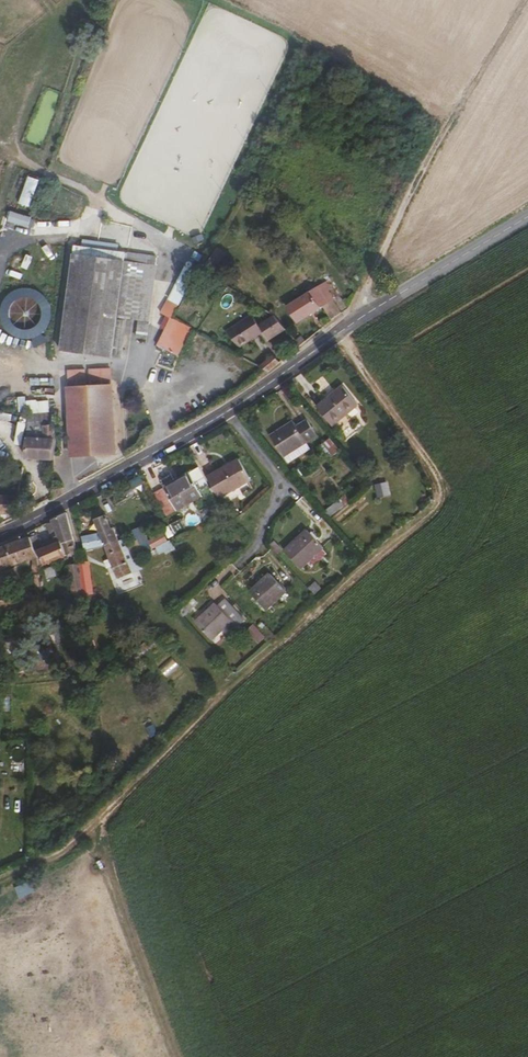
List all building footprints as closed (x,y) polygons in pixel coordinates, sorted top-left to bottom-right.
[(27,174),(21,204),(32,206),(38,176),(27,174)] [(17,189),(22,191),(27,179),(22,176),(17,189)] [(112,253),(103,252),(105,240),(91,238),(89,251),(75,249),(74,255),(111,260),(112,253)] [(112,358),(125,262),(111,260),(74,255),(62,351),(112,358)] [(184,263),(178,287),(188,289),(194,266),(184,263)] [(342,312),(328,291),(331,289),(327,283),(291,306),(301,322),(325,306),(334,318),(342,312)] [(170,315),(177,303),(169,298),(161,310),(170,315)] [(236,341),(261,325),(254,314),(228,331),(236,341)] [(288,329),(277,315),(261,325),(236,341),(241,347),(265,332),(270,340),(288,329)] [(182,343),(189,330),(190,328),(171,317),(155,344),(175,355),(182,343)] [(190,348),(197,335),(189,330),(182,343),(190,348)] [(269,371),(281,361),(276,355),(262,367),(269,371)] [(117,455),(114,411),(112,370),(111,369),(91,370),(96,456),(117,455)] [(91,456),(89,422),(87,371),(69,371),(74,457),(91,456)] [(334,425),(360,405),(345,386),(319,406),(334,425)] [(57,440),(56,427),(55,416),(30,415),(28,458),(56,459),(57,440)] [(285,456),(318,435),(308,419),(297,425),(295,421),(272,436),(285,456)] [(200,449),(217,449),(217,435),(200,435),(200,449)] [(220,497),(251,478),(239,458),(208,476),(220,497)] [(204,495),(192,472),(177,479),(173,473),(162,479),(179,509),(204,495)] [(387,481),(375,483),(377,497),(389,495),(387,481)] [(20,498),(20,495),(0,495),(0,513),(17,513),(20,498)] [(37,506),(35,503),(30,505),(30,498),(24,498),(20,498),(17,513),(17,517),(37,506)] [(331,518),(344,507),(340,502),(326,513),(331,518)] [(77,551),(68,512),(49,522),(53,533),(58,531),(62,540),(54,544),(52,540),(40,546),(36,547),(38,552),(40,551),(46,564),(77,551)] [(120,539),(113,522),(114,520),(111,512),(96,519),(100,532),(102,532),(106,544),(120,539)] [(39,543),(34,530),(29,533),(31,536),(32,536),(35,544),(39,543)] [(323,549),(307,531),(306,532),(320,551),(323,549)] [(320,551),(306,532),(284,551),(300,569),(320,551)] [(33,558),(34,573),(41,572),(39,556),(38,552),(36,547),(35,544),(32,536),(31,536),(7,545),(0,548),(0,569),(33,558)] [(133,572),(120,539),(106,544),(120,578),(133,572)] [(91,575),(89,561),(79,562),(81,577),(91,575)] [(267,609),(287,591),(272,573),(251,591),(267,609)] [(91,584),(91,575),(81,577),(82,585),(91,584)] [(93,593),(91,584),(82,585),(83,592),(84,594),(93,593)] [(12,591),(0,593),(0,603),(1,607),(15,605),(12,591)] [(246,619),(227,597),(220,604),(217,602),(197,619),(213,637),(233,620),(238,625),(246,619)] [(188,611),(195,605),(191,600),(184,606),(188,611)] [(257,642),(265,636),(254,623),(246,629),(257,642)]
